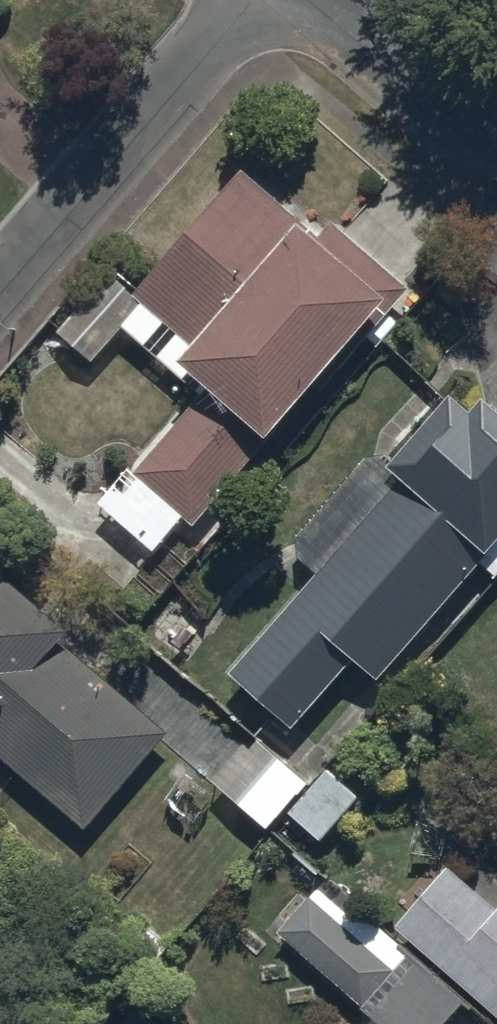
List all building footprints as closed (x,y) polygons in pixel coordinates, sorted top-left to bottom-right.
[(197,528),(390,303),(395,307),(413,286),(334,219),(319,237),(242,171),(140,291),(113,268),(60,329),(93,359),(120,327),(199,395),(184,413),(179,409),(100,501),(157,551),(186,518),(197,528)] [(454,394),(393,466),(406,477),(236,679),(296,730),(357,657),(387,682),(496,551),(496,408),(485,398),(475,411),(454,394)] [(85,833),(169,732),(64,643),(70,636),(0,577),(0,762),(85,833)] [(270,829),(309,783),(254,736),(215,781),(270,829)] [(360,796),(330,770),(292,813),(322,839),(360,796)] [(397,929),(496,1018),(496,913),(449,870),(397,929)] [(276,931),(370,1023),(449,1023),(467,1006),(412,951),(392,971),(314,893),(276,931)] [(120,1023),(162,1023),(139,1003),(120,1023)]
